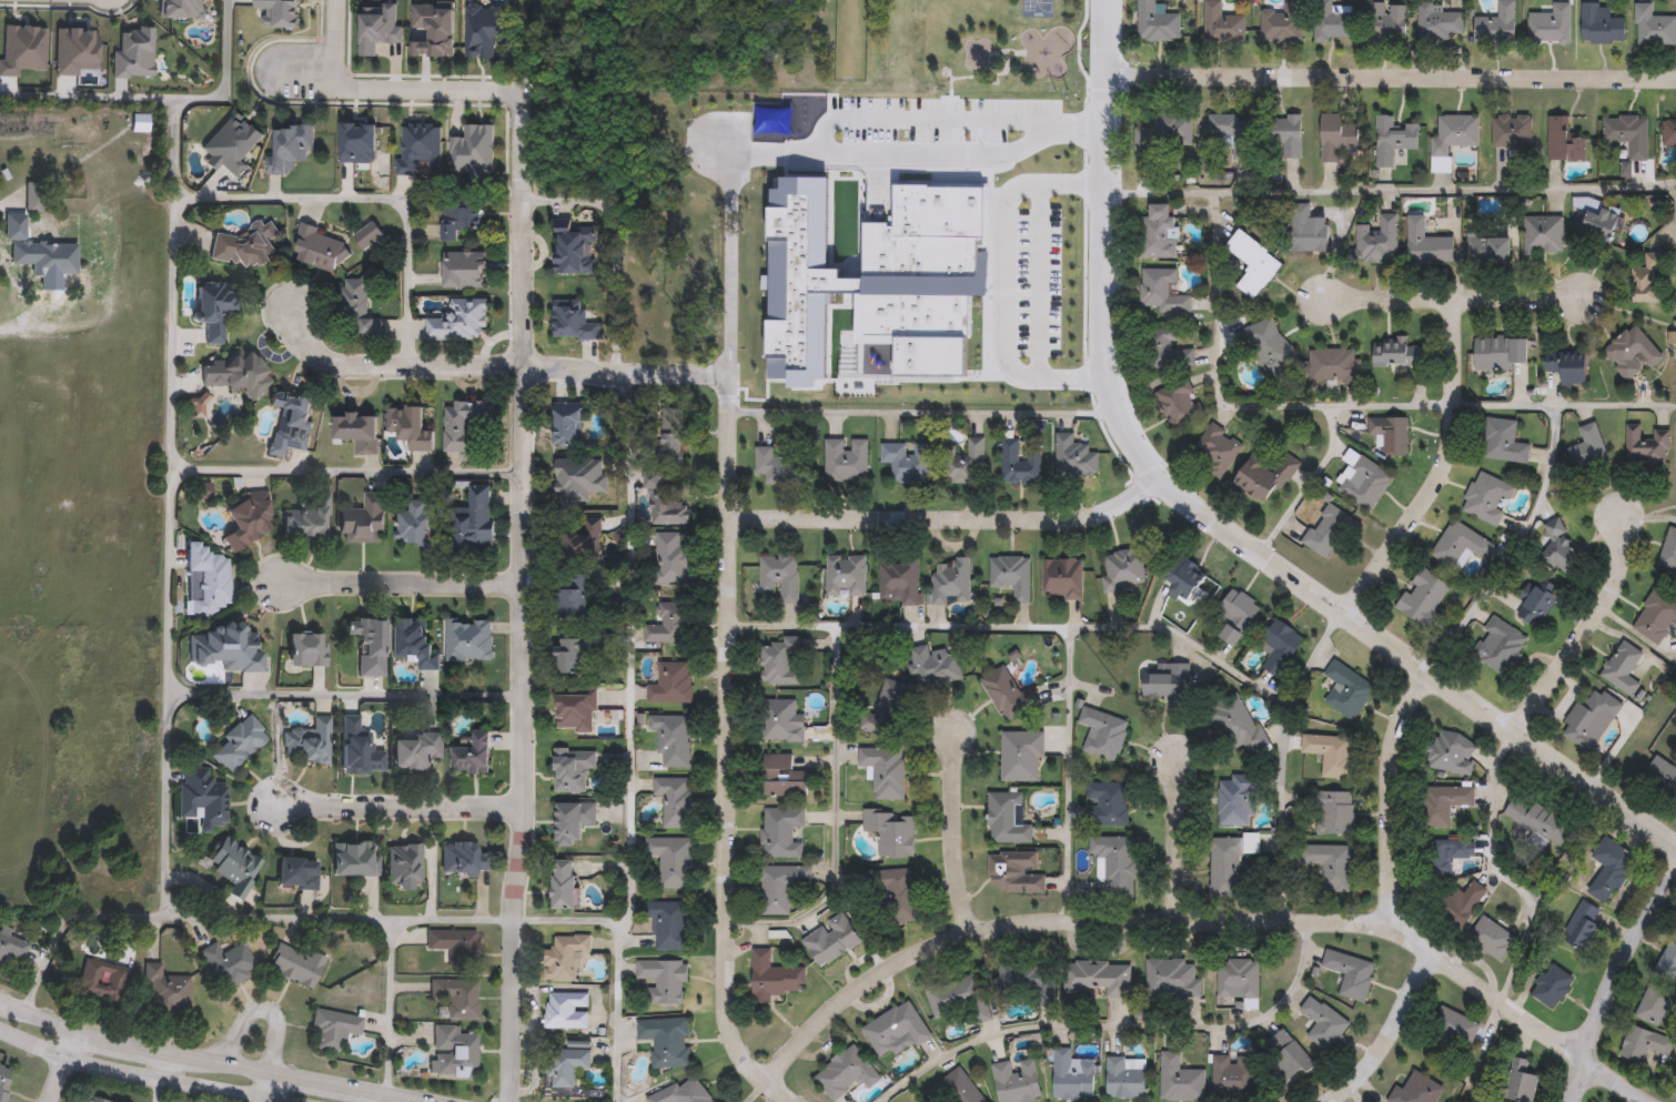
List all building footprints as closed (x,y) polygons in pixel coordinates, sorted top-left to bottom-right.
[(165,14),(166,0),(207,0),(206,14),(165,14)] [(266,10),(275,10),(275,27),(316,27),(316,4),(311,4),(311,0),(266,0),(266,10)] [(1138,40),(1138,0),(1155,0),(1155,12),(1180,12),(1180,40),(1138,40)] [(1204,41),(1204,0),(1222,0),(1222,14),(1244,14),(1244,41),(1204,41)] [(1313,40),(1314,0),(1332,0),(1332,12),(1352,12),(1352,40),(1313,40)] [(1497,17),(1497,0),(1515,0),(1514,42),(1473,42),(1474,17),(1497,17)] [(405,26),(413,26),(412,41),(386,40),(385,57),(370,55),(371,13),(373,12),(373,6),(394,7),(394,1),(406,1),(405,26)] [(1406,41),(1366,41),(1366,2),(1385,2),(1385,14),(1406,14),(1406,41)] [(1450,40),(1417,40),(1417,2),(1442,2),(1442,12),(1463,12),(1463,33),(1450,33),(1450,40)] [(1552,12),(1552,2),(1569,2),(1569,40),(1527,40),(1527,12),(1552,12)] [(1261,41),(1261,10),(1283,10),(1283,3),(1301,3),(1301,41),(1261,41)] [(1624,17),(1624,42),(1581,43),(1581,3),(1611,3),(1611,18),(1624,17)] [(1652,16),(1675,16),(1675,44),(1635,44),(1635,3),(1652,3),(1652,16)] [(454,55),(417,55),(416,6),(453,6),(454,55)] [(467,6),(509,6),(509,44),(495,44),(495,57),(467,57),(467,6)] [(12,22),(53,24),(51,67),(26,65),(26,74),(1,73),(2,53),(10,54),(12,22)] [(129,24),(163,26),(162,73),(140,72),(140,78),(119,78),(119,46),(128,46),(129,24)] [(62,26),(108,26),(108,67),(84,67),(84,71),(62,71),(62,26)] [(1191,146),(1135,145),(1137,113),(1191,113),(1191,146)] [(1321,162),(1321,113),(1342,113),(1342,124),(1357,124),(1357,146),(1340,146),(1340,162),(1321,162)] [(1232,160),(1232,135),(1209,135),(1209,114),(1246,114),(1248,160),(1232,160)] [(1417,149),(1393,149),(1393,166),(1375,166),(1375,114),(1393,114),(1393,124),(1417,124),(1417,149)] [(1477,145),(1448,144),(1448,171),(1431,171),(1431,137),(1437,137),(1437,114),(1478,115),(1477,145)] [(1531,115),(1531,146),(1492,146),(1492,115),(1531,115)] [(1585,160),(1546,160),(1546,115),(1567,115),(1567,138),(1585,138),(1585,160)] [(150,116),(134,116),(134,134),(150,134),(150,116)] [(1628,142),(1602,142),(1602,117),(1647,117),(1647,160),(1628,160),(1628,142)] [(1662,118),(1675,118),(1675,146),(1662,146),(1662,118)] [(1282,158),(1282,142),(1266,142),(1266,120),(1301,120),(1301,158),(1282,158)] [(395,172),(395,159),(402,159),(402,123),(441,123),(441,172),(395,172)] [(313,150),(306,150),(306,162),(293,162),(293,173),(267,173),(266,156),(273,156),(273,124),(313,124),(313,150)] [(451,173),(451,135),(464,135),(464,124),(493,124),(493,173),(451,173)] [(963,374),(824,374),(824,376),(811,376),(811,385),(789,385),(789,374),(770,374),(770,356),(766,356),(766,320),(769,320),(769,289),(759,289),(759,272),(768,272),(768,240),(765,239),(765,202),(768,202),(768,186),(778,186),(778,173),(827,174),(826,266),(838,266),(838,277),(860,277),(860,220),(886,220),(886,213),(890,213),(890,180),(988,181),(988,243),(983,247),(985,293),(966,293),(967,335),(963,335),(963,374)] [(27,181),(44,181),(44,211),(27,211),(27,181)] [(482,229),(458,229),(458,240),(441,240),(440,200),(482,199),(482,229)] [(1290,251),(1290,203),(1309,203),(1309,219),(1327,219),(1327,251),(1290,251)] [(1174,215),(1174,257),(1140,257),(1140,215),(1148,215),(1148,204),(1170,204),(1170,215),(1174,215)] [(1614,242),(1583,240),(1585,209),(1616,211),(1614,242)] [(1396,213),(1396,262),(1354,262),(1355,225),(1379,225),(1380,213),(1396,213)] [(1406,214),(1424,214),(1424,237),(1452,236),(1453,262),(1407,263),(1406,214)] [(1562,253),(1524,253),(1524,215),(1562,215),(1562,253)] [(210,256),(214,232),(249,240),(253,220),(280,225),(276,237),(274,237),(267,269),(210,256)] [(363,249),(354,235),(373,222),(383,235),(363,249)] [(556,273),(556,224),(595,224),(595,242),(587,243),(587,254),(595,254),(595,273),(556,273)] [(302,225),(349,240),(337,273),(291,259),(302,225)] [(1251,266),(1224,246),(1238,229),(1283,263),(1254,300),(1235,285),(1251,266)] [(1510,263),(1467,263),(1467,237),(1510,237),(1510,263)] [(78,270),(11,270),(11,242),(78,242),(78,270)] [(484,287),(443,287),(443,251),(484,251),(484,287)] [(1632,302),(1632,265),(1644,265),(1644,252),(1659,252),(1659,302),(1632,302)] [(1190,311),(1140,310),(1141,267),(1174,267),(1174,294),(1190,294),(1190,311)] [(372,317),(374,317),(374,334),(353,334),(353,320),(340,320),(340,275),(372,275),(372,317)] [(195,284),(233,285),(233,317),(223,317),(223,344),(205,343),(206,323),(195,322),(195,284)] [(426,341),(426,317),(450,317),(450,299),(486,299),(487,328),(479,328),(481,340),(426,341)] [(556,338),(556,299),(580,299),(580,309),(587,309),(587,322),(600,322),(600,338),(556,338)] [(1260,376),(1242,328),(1275,316),(1292,364),(1260,376)] [(1602,350),(1635,323),(1663,356),(1649,367),(1640,356),(1635,361),(1643,370),(1627,382),(1602,350)] [(1149,327),(1175,327),(1177,347),(1193,346),(1193,365),(1150,366),(1149,327)] [(1473,370),(1473,336),(1527,336),(1527,364),(1513,364),(1513,370),(1473,370)] [(1373,365),(1373,338),(1409,338),(1409,343),(1425,342),(1425,365),(1373,365)] [(1309,348),(1360,348),(1360,385),(1342,385),(1342,380),(1309,380),(1309,348)] [(1561,371),(1545,371),(1545,354),(1585,353),(1585,384),(1561,384),(1561,371)] [(202,387),(200,358),(264,355),(266,396),(242,397),(242,385),(202,387)] [(1171,428),(1157,391),(1188,380),(1202,416),(1171,428)] [(304,451),(284,447),(283,457),(270,455),(281,393),(313,398),(304,451)] [(443,451),(444,401),(494,401),(494,419),(466,419),(465,431),(475,431),(475,451),(443,451)] [(556,401),(583,401),(583,447),(556,447),(556,401)] [(433,431),(433,451),(406,451),(406,439),(386,439),(386,406),(422,407),(422,431),(433,431)] [(663,458),(663,407),(686,407),(686,458),(663,458)] [(333,441),(333,415),(376,415),(376,454),(355,454),(355,441),(333,441)] [(1526,463),(1481,457),(1486,416),(1516,421),(1514,442),(1528,444),(1526,463)] [(1406,417),(1406,455),(1385,455),(1385,434),(1367,434),(1367,417),(1406,417)] [(1243,444),(1220,479),(1202,467),(1208,459),(1192,449),(1210,422),(1243,444)] [(1579,426),(1597,422),(1608,463),(1574,472),(1567,447),(1583,443),(1579,426)] [(1626,423),(1642,424),(1642,435),(1650,435),(1652,429),(1668,431),(1668,463),(1625,463),(1626,423)] [(1074,433),(1074,443),(1090,443),(1090,451),(1098,451),(1098,476),(1056,476),(1056,433),(1074,433)] [(981,437),(980,483),(941,483),(942,446),(967,446),(968,437),(981,437)] [(865,441),(865,481),(825,481),(825,438),(844,438),(844,441),(865,441)] [(1019,438),(1019,452),(1040,452),(1040,483),(1002,483),(1002,438),(1019,438)] [(928,483),(891,483),(891,463),(880,463),(881,443),(910,443),(928,443),(928,483)] [(774,446),(774,452),(804,452),(804,482),(755,482),(755,446),(774,446)] [(1370,512),(1334,489),(1350,464),(1342,459),(1349,448),(1393,475),(1370,512)] [(1252,453),(1272,467),(1284,451),(1299,462),(1266,506),(1232,482),(1252,453)] [(556,502),(556,458),(607,458),(607,492),(589,492),(589,502),(556,502)] [(1460,509),(1477,469),(1516,486),(1510,501),(1501,497),(1496,508),(1503,510),(1497,526),(1460,509)] [(689,524),(652,524),(652,491),(645,491),(645,471),(675,471),(675,503),(689,503),(689,524)] [(452,550),(452,507),(470,507),(470,485),(492,485),(492,550),(452,550)] [(281,536),(282,509),(312,510),(312,492),(329,492),(326,537),(281,536)] [(260,493),(271,514),(263,518),(270,530),(230,552),(222,537),(235,530),(224,510),(260,493)] [(364,507),(364,493),(385,493),(385,542),(339,542),(339,508),(364,507)] [(397,509),(408,509),(408,499),(427,499),(427,508),(440,508),(440,529),(427,529),(427,544),(397,543),(397,509)] [(1354,523),(1324,557),(1302,538),(1331,504),(1354,523)] [(559,563),(561,532),(574,532),(574,517),(602,517),(600,564),(559,563)] [(1455,569),(1431,553),(1453,518),(1494,545),(1484,560),(1467,550),(1455,569)] [(1556,560),(1545,566),(1537,552),(1553,544),(1544,527),(1557,520),(1583,567),(1564,577),(1556,560)] [(1662,529),(1675,529),(1675,564),(1662,564),(1662,529)] [(657,564),(657,533),(681,533),(681,545),(689,545),(689,564),(657,564)] [(230,613),(185,611),(186,543),(206,543),(206,555),(231,555),(230,613)] [(1123,592),(1104,592),(1104,550),(1144,550),(1144,585),(1123,585),(1123,592)] [(1172,589),(1175,586),(1164,575),(1187,554),(1209,578),(1184,601),(1172,589)] [(781,603),(781,590),(761,590),(761,555),(799,555),(799,603),(781,603)] [(867,555),(867,595),(828,596),(828,556),(867,555)] [(1031,557),(1031,603),(1016,603),(1016,586),(991,586),(991,556),(1031,557)] [(955,564),(955,557),(971,557),(971,604),(932,604),(932,564),(955,564)] [(1083,596),(1044,597),(1044,559),(1059,559),(1059,558),(1083,558),(1083,596)] [(902,600),(880,600),(880,559),(920,559),(919,605),(902,605),(902,600)] [(557,588),(568,588),(568,567),(590,568),(589,619),(557,618),(557,588)] [(1395,609),(1418,567),(1448,584),(1426,626),(1395,609)] [(1557,599),(1533,627),(1516,611),(1539,585),(1557,599)] [(1229,621),(1216,614),(1233,586),(1262,604),(1236,647),(1220,637),(1229,621)] [(1655,587),(1675,602),(1675,622),(1674,620),(1657,645),(1628,625),(1655,587)] [(645,641),(646,605),(689,605),(689,641),(645,641)] [(1527,637),(1503,675),(1470,653),(1494,616),(1527,637)] [(347,635),(347,619),(385,619),(385,677),(359,677),(360,635),(347,635)] [(418,657),(393,657),(394,619),(434,619),(433,670),(417,669),(418,657)] [(1275,648),(1263,640),(1276,619),(1306,637),(1281,678),(1263,667),(1275,648)] [(493,620),(492,660),(447,660),(447,620),(493,620)] [(222,673),(222,666),(189,666),(190,629),(262,629),(262,673),(222,673)] [(326,667),(289,667),(289,634),(323,634),(323,643),(326,643),(326,667)] [(785,644),(785,636),(801,636),(801,650),(791,650),(791,669),(802,669),(802,684),(764,684),(763,644),(785,644)] [(1632,697),(1597,675),(1619,638),(1643,653),(1628,675),(1640,683),(1632,697)] [(557,674),(557,639),(594,639),(594,674),(557,674)] [(963,678),(918,686),(911,647),(929,645),(930,653),(959,648),(963,678)] [(659,684),(659,660),(690,660),(690,701),(648,701),(648,684),(659,684)] [(1353,720),(1317,695),(1341,661),(1376,687),(1353,720)] [(1144,696),(1145,673),(1157,673),(1157,663),(1191,663),(1191,697),(1144,696)] [(1003,719),(985,675),(1009,665),(1028,709),(1003,719)] [(891,737),(860,727),(865,710),(876,714),(887,676),(908,683),(891,737)] [(1622,701),(1591,754),(1558,736),(1589,684),(1622,701)] [(557,688),(597,689),(597,731),(557,731),(557,688)] [(1241,690),(1268,745),(1251,754),(1245,742),(1232,749),(1211,706),(1241,690)] [(806,725),(806,740),(764,739),(764,698),(797,699),(797,724),(806,725)] [(1091,726),(1080,722),(1084,707),(1129,719),(1117,760),(1084,750),(1091,726)] [(271,737),(230,774),(209,750),(250,714),(271,737)] [(691,715),(691,766),(665,766),(665,751),(659,751),(659,728),(649,728),(649,715),(691,715)] [(331,716),(330,764),(299,764),(299,756),(282,756),(283,729),(314,730),(314,716),(331,716)] [(1470,776),(1425,767),(1433,730),(1476,739),(1470,776)] [(489,731),(489,775),(452,775),(452,746),(472,746),(472,731),(489,731)] [(1001,780),(1001,731),(1043,731),(1043,780),(1001,780)] [(393,740),(414,740),(414,732),(441,732),(441,757),(427,757),(427,770),(392,770),(393,740)] [(1354,737),(1351,779),(1323,778),(1324,754),(1302,752),(1303,734),(1354,737)] [(556,790),(557,747),(597,748),(597,768),(587,768),(587,791),(556,790)] [(859,766),(859,747),(906,747),(906,799),(875,799),(875,766),(859,766)] [(764,754),(794,754),(794,769),(808,769),(808,796),(764,796),(764,754)] [(1656,756),(1675,769),(1675,798),(1643,776),(1656,756)] [(225,825),(212,825),(211,833),(200,832),(200,817),(179,817),(181,766),(213,767),(212,780),(226,780),(225,825)] [(1251,825),(1219,825),(1219,776),(1256,776),(1256,815),(1251,815),(1251,825)] [(654,795),(654,777),(693,777),(691,827),(664,827),(664,795),(654,795)] [(1129,782),(1129,825),(1089,825),(1089,782),(1129,782)] [(1450,827),(1422,827),(1422,787),(1473,787),(1473,806),(1450,806),(1450,827)] [(991,791),(1023,791),(1023,822),(1032,822),(1032,842),(991,842),(991,791)] [(1315,833),(1315,791),(1354,791),(1354,833),(1315,833)] [(1532,807),(1537,798),(1575,823),(1557,849),(1503,813),(1515,796),(1532,807)] [(557,843),(557,801),(596,801),(596,825),(583,825),(583,843),(557,843)] [(804,856),(763,856),(763,807),(806,807),(806,826),(794,826),(794,842),(804,842),(804,856)] [(879,856),(880,831),(864,830),(865,811),(916,812),(915,856),(879,856)] [(646,855),(646,836),(693,837),(691,888),(660,887),(662,856),(646,855)] [(1137,836),(1137,896),(1108,896),(1108,883),(1096,883),(1097,836),(1137,836)] [(241,901),(225,893),(232,881),(205,868),(222,837),(263,859),(241,901)] [(1211,837),(1244,837),(1244,897),(1211,897),(1211,837)] [(1587,892),(1603,865),(1591,857),(1603,837),(1636,856),(1607,904),(1587,892)] [(1467,859),(1452,859),(1452,877),(1422,877),(1422,840),(1467,840),(1467,859)] [(377,841),(377,874),(332,874),(332,841),(377,841)] [(475,876),(442,876),(442,841),(476,841),(476,852),(489,852),(489,870),(475,870),(475,876)] [(421,843),(421,882),(387,882),(387,843),(421,843)] [(1351,845),(1351,890),(1324,890),(1324,863),(1302,863),(1302,845),(1351,845)] [(1039,851),(1039,872),(1046,872),(1046,892),(990,891),(990,850),(1039,851)] [(316,858),(316,889),(277,889),(277,858),(316,858)] [(555,908),(555,858),(575,858),(575,908),(555,908)] [(791,913),(761,913),(760,866),(811,866),(811,883),(791,883),(791,913)] [(912,868),(918,921),(888,923),(882,870),(912,868)] [(1442,890),(1448,894),(1455,886),(1464,891),(1472,880),(1487,890),(1458,932),(1427,911),(1442,890)] [(1562,940),(1579,900),(1599,909),(1594,922),(1598,924),(1586,951),(1562,940)] [(688,901),(688,948),(655,948),(655,918),(644,918),(644,901),(688,901)] [(804,938),(845,911),(862,940),(821,967),(804,938)] [(1515,934),(1502,960),(1466,942),(1480,916),(1515,934)] [(6,963),(0,961),(0,929),(1,927),(31,940),(22,961),(9,956),(6,963)] [(447,949),(426,949),(426,930),(476,930),(476,969),(447,969),(447,949)] [(557,933),(592,934),(590,952),(579,952),(578,980),(544,979),(545,946),(557,946),(557,933)] [(1668,941),(1675,945),(1675,983),(1653,971),(1668,941)] [(245,942),(259,972),(219,989),(201,949),(216,942),(221,953),(245,942)] [(326,958),(312,989),(267,969),(280,943),(309,956),(311,951),(326,958)] [(771,948),(771,965),(806,965),(806,981),(799,981),(799,991),(773,992),(773,1001),(754,1002),(753,948),(771,948)] [(1340,994),(1345,973),(1322,967),(1326,948),(1376,962),(1366,1001),(1340,994)] [(685,959),(685,1002),(652,1002),(652,979),(637,979),(637,959),(685,959)] [(1147,959),(1197,959),(1197,977),(1202,977),(1202,997),(1147,997),(1147,959)] [(1218,959),(1260,959),(1260,997),(1218,997),(1218,959)] [(120,1001),(75,993),(81,961),(125,969),(120,1001)] [(1132,997),(1107,997),(1107,990),(1066,990),(1066,961),(1132,961),(1132,997)] [(1574,979),(1552,1009),(1529,992),(1552,962),(1574,979)] [(190,975),(190,1010),(145,1010),(147,963),(162,964),(161,975),(190,975)] [(1056,964),(1056,1002),(1017,1002),(1017,964),(1056,964)] [(976,973),(993,1017),(966,1028),(959,1010),(940,1018),(930,991),(976,973)] [(430,998),(430,980),(477,980),(477,1019),(446,1019),(446,998),(430,998)] [(1634,1015),(1649,980),(1675,992),(1659,1027),(1634,1015)] [(589,1028),(546,1028),(547,990),(589,990),(589,1028)] [(1300,1009),(1312,993),(1351,1023),(1329,1052),(1306,1035),(1317,1022),(1300,1009)] [(931,1035),(882,1062),(862,1025),(910,998),(931,1035)] [(1480,1024),(1467,1049),(1453,1041),(1447,1053),(1424,1042),(1442,1005),(1480,1024)] [(363,1018),(361,1035),(344,1032),(341,1052),(315,1048),(319,1029),(311,1028),(314,1010),(363,1018)] [(653,1039),(638,1039),(637,1019),(689,1017),(691,1065),(654,1068),(653,1039)] [(1619,1055),(1628,1024),(1674,1038),(1668,1055),(1647,1049),(1643,1062),(1619,1055)] [(432,1075),(433,1028),(477,1029),(476,1076),(432,1075)] [(1315,1062),(1290,1085),(1259,1050),(1284,1028),(1315,1062)] [(861,1079),(835,1101),(814,1075),(854,1042),(882,1078),(869,1089),(861,1079)] [(576,1086),(548,1085),(549,1045),(592,1048),(590,1068),(577,1066),(576,1086)] [(1053,1048),(1071,1048),(1071,1059),(1096,1059),(1096,1096),(1053,1096),(1053,1048)] [(1181,1051),(1181,1070),(1205,1070),(1205,1099),(1162,1099),(1162,1051),(1181,1051)] [(1214,1095),(1214,1054),(1254,1054),(1254,1095),(1214,1095)] [(1538,1075),(1531,1101),(1518,1101),(1497,1096),(1510,1055),(1528,1060),(1525,1071),(1538,1075)] [(1042,1099),(1022,1101),(1001,1101),(993,1063),(1011,1060),(1013,1070),(1020,1069),(1019,1060),(1036,1056),(1042,1099)] [(1147,1058),(1147,1098),(1108,1096),(1108,1058),(1147,1058)] [(16,1066),(6,1101),(0,1101),(0,1063),(16,1066)] [(960,1065),(987,1101),(943,1101),(931,1086),(960,1065)] [(1443,1086),(1434,1101),(1387,1101),(1385,1101),(1395,1084),(1403,1089),(1413,1070),(1443,1086)] [(697,1072),(714,1101),(681,1101),(680,1101),(678,1101),(648,1101),(647,1100),(697,1072)]
